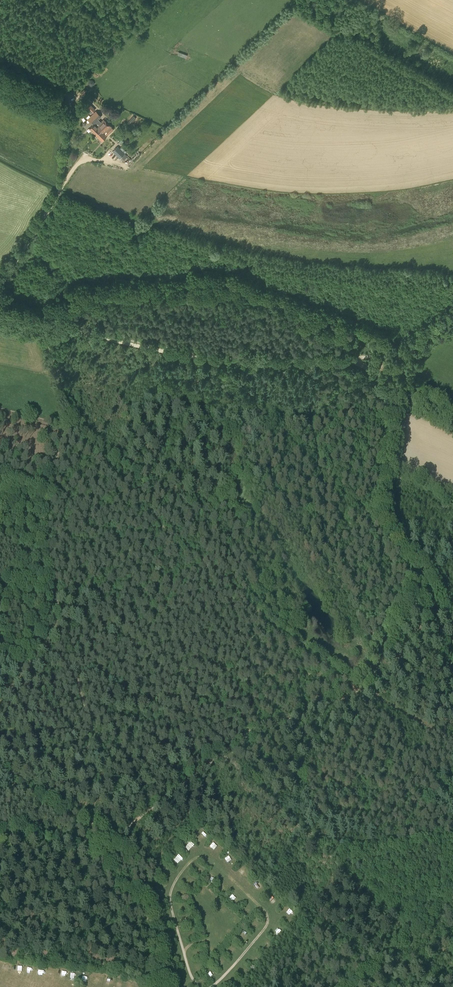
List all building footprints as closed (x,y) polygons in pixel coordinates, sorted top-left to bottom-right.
[(91,114),(95,110),(87,101),(82,106),(91,114)] [(96,134),(108,123),(104,119),(101,122),(98,119),(101,116),(96,111),(88,119),(93,124),(90,128),(96,134)] [(136,118),(133,116),(127,123),(130,125),(136,118)] [(96,134),(102,140),(107,136),(114,129),(108,123),(96,134)] [(120,159),(125,153),(118,146),(112,152),(120,159)]
